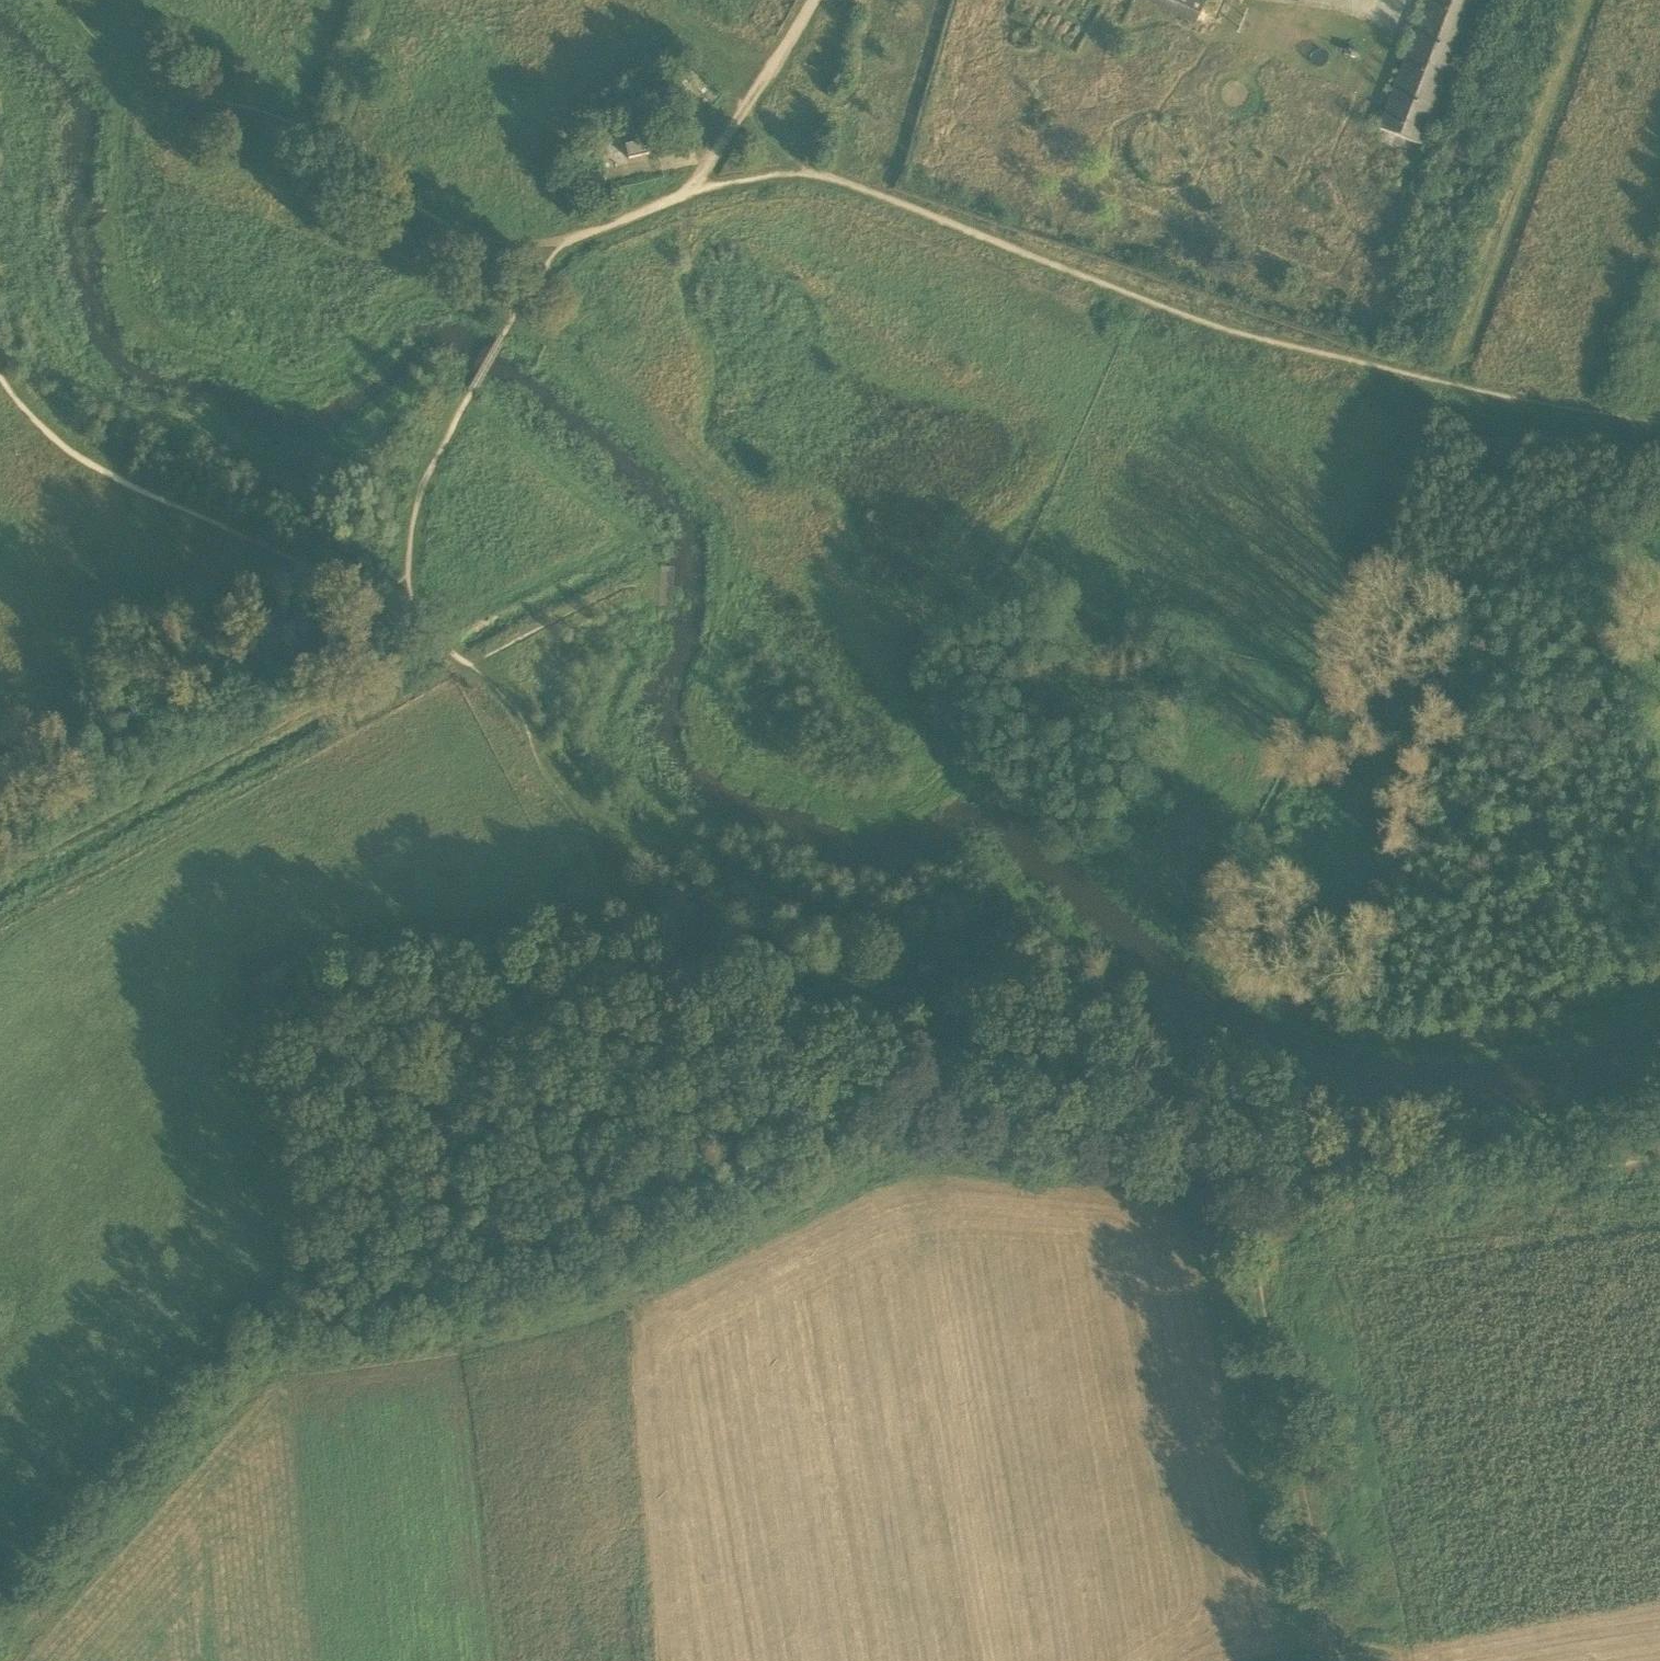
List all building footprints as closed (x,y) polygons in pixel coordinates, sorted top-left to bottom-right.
[(1207,0),(1141,0),(1194,26),(1207,0)] [(1379,128),(1420,144),(1475,0),(1428,0),(1379,128)] [(629,158),(649,154),(646,140),(626,144),(629,158)]
